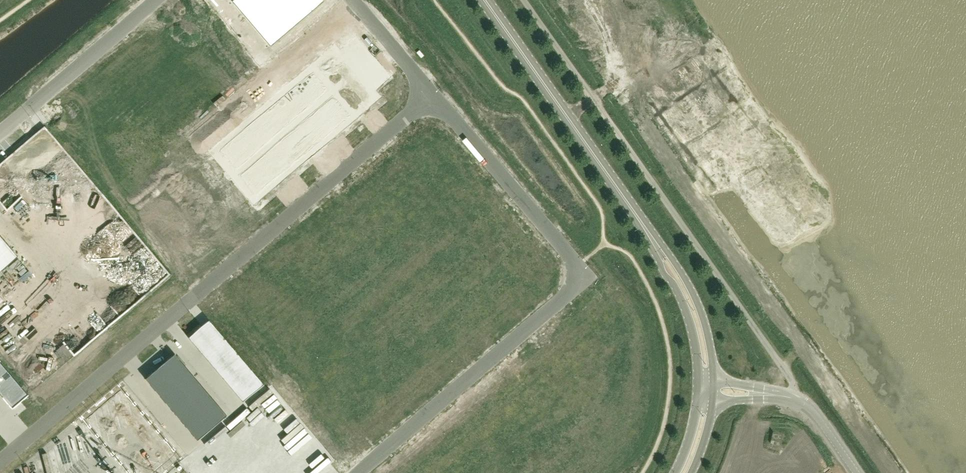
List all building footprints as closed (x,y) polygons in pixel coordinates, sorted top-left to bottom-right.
[(280,48),(326,8),(319,0),(239,0),(280,48)] [(17,256),(0,236),(0,270),(17,256)] [(209,320),(188,337),(242,402),(263,384),(209,320)] [(174,354),(145,379),(197,440),(226,415),(174,354)] [(12,408),(28,395),(0,362),(0,395),(12,408)] [(85,412),(135,472),(164,472),(186,455),(124,380),(85,412)]
